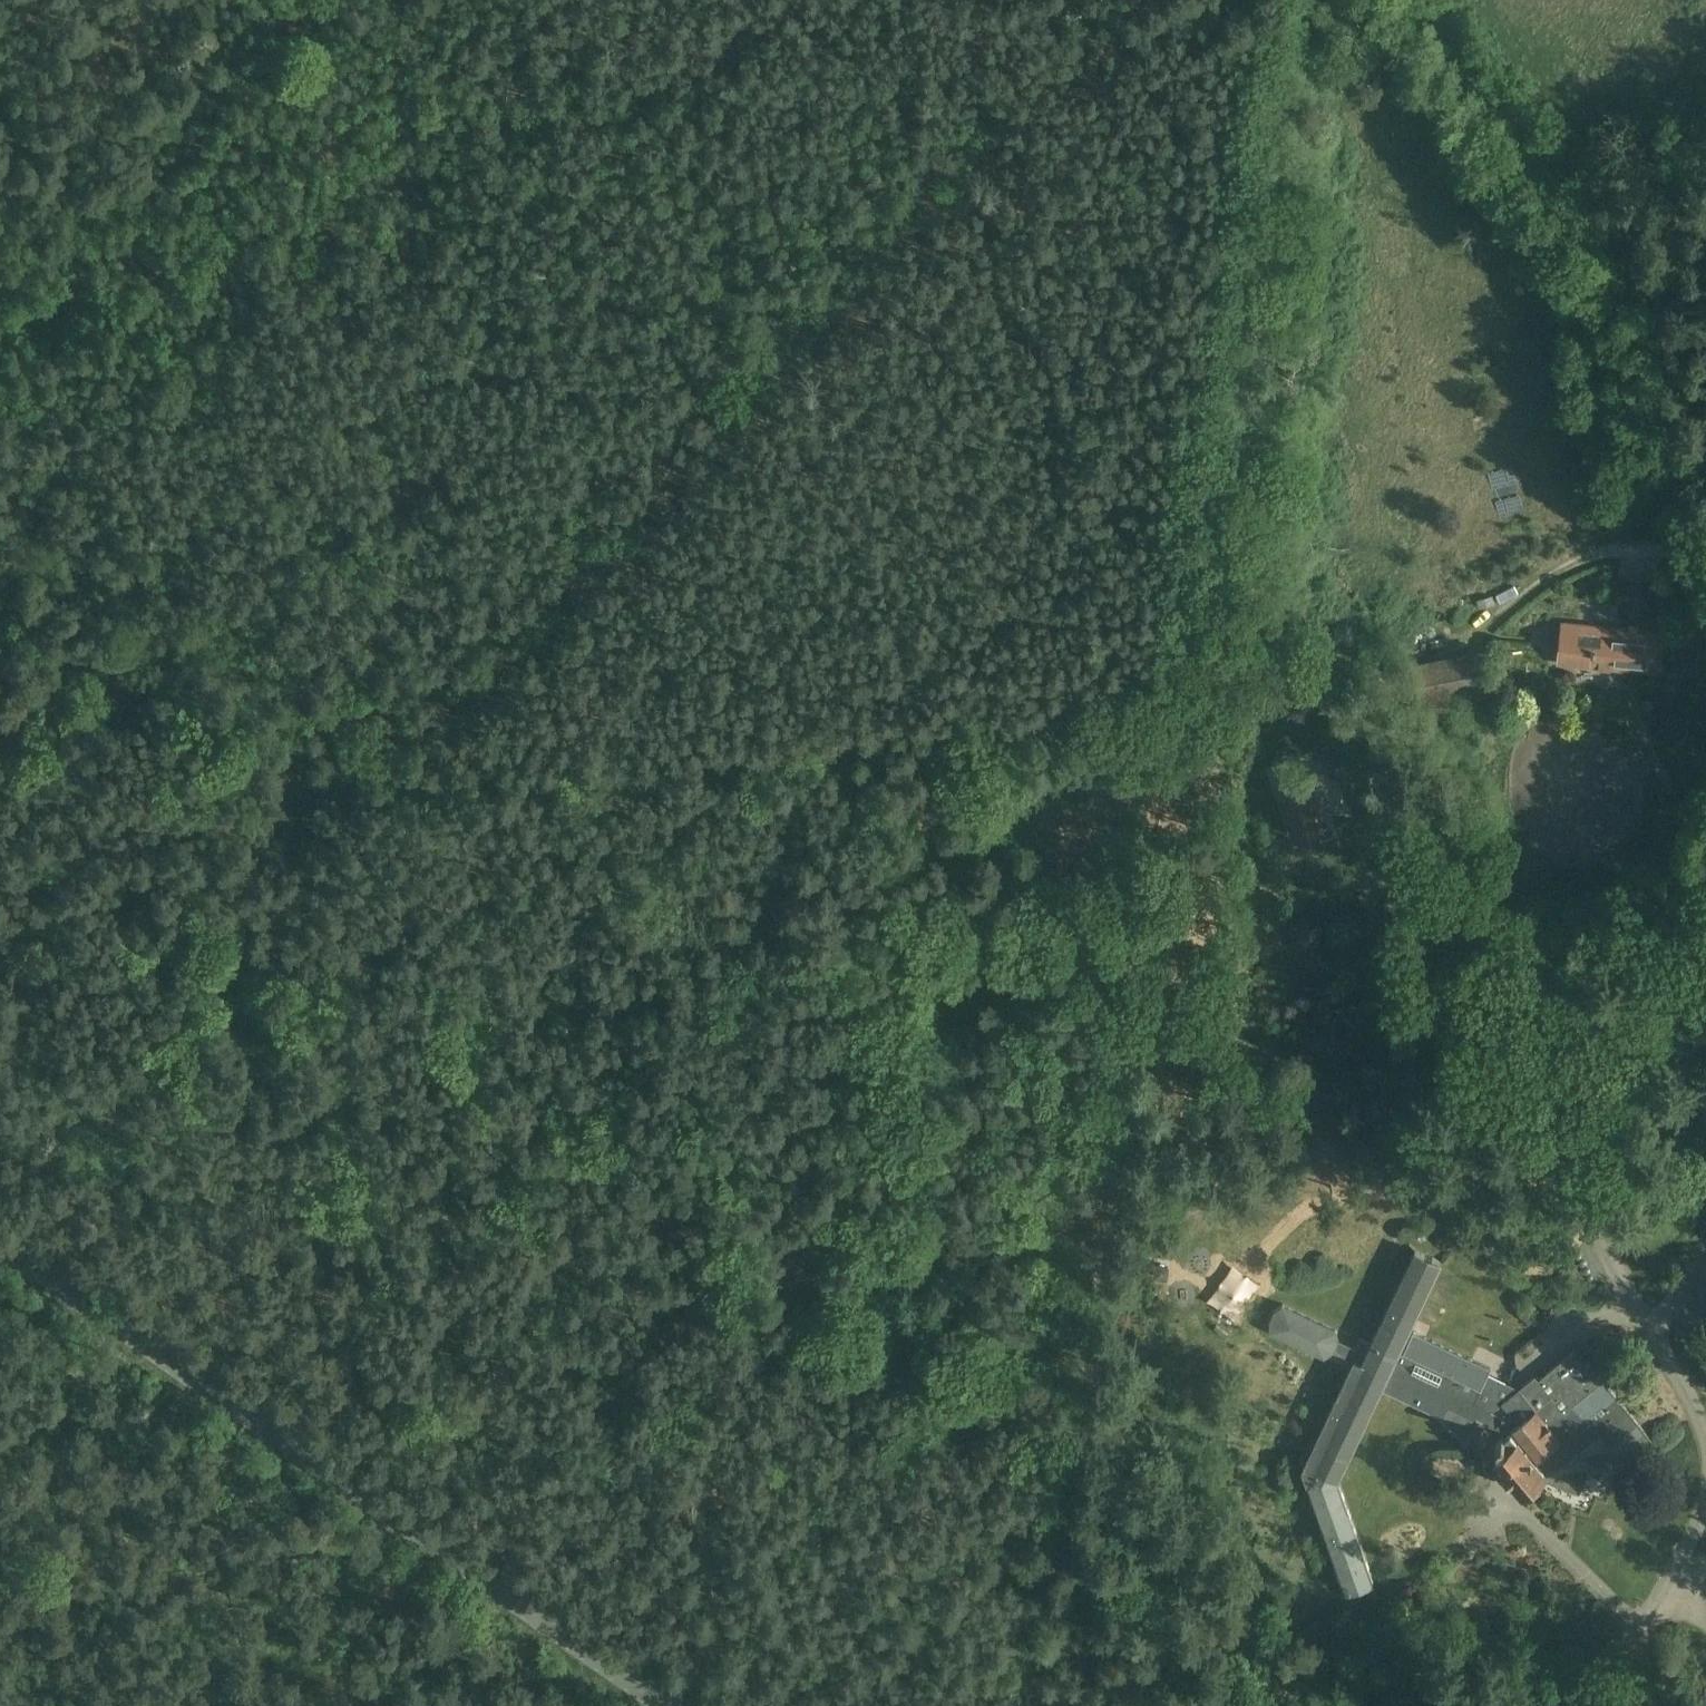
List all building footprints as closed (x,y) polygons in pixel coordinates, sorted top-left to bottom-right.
[(1659,633),(1561,624),(1558,663),(1655,672),(1659,633)] [(1494,702),(1482,647),(1412,660),(1422,713),(1494,702)] [(1328,777),(1343,772),(1337,755),(1333,743),(1318,748),(1323,760),(1328,777)] [(1310,790),(1282,801),(1294,833),(1322,822),(1310,790)] [(1524,1485),(1537,1476),(1578,1492),(1587,1472),(1599,1477),(1608,1455),(1622,1460),(1649,1438),(1588,1362),(1586,1364),(1574,1349),(1537,1379),(1533,1375),(1518,1388),(1499,1379),(1494,1389),(1482,1383),(1489,1368),(1408,1330),(1441,1262),(1414,1249),(1369,1342),(1358,1338),(1354,1347),(1337,1340),(1336,1331),(1284,1304),(1273,1308),(1267,1320),(1268,1331),(1323,1357),(1331,1351),(1352,1360),(1349,1368),(1302,1468),(1345,1590),(1372,1581),(1338,1480),(1381,1389),(1442,1417),(1468,1442),(1472,1437),(1490,1461),(1495,1457),(1521,1488),(1524,1485)]
